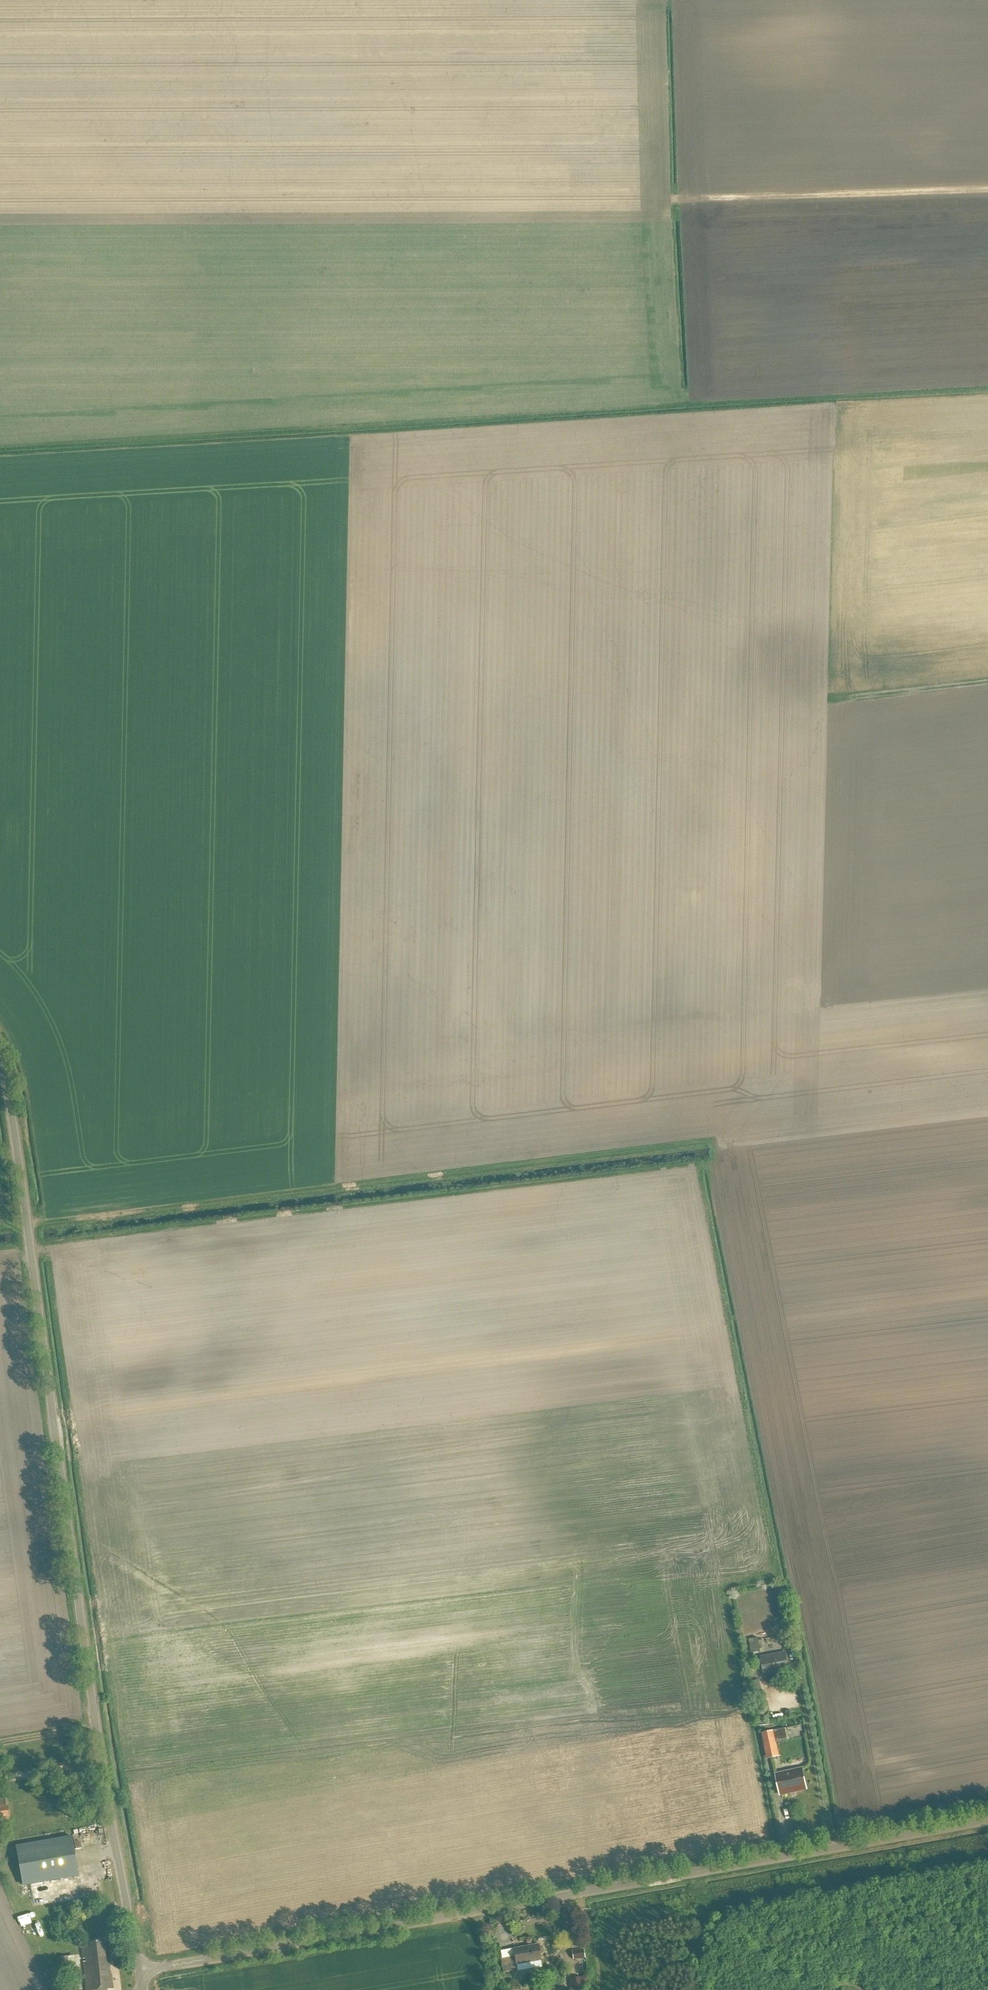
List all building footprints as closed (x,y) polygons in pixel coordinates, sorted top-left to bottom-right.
[(780,1623),(782,1634),(792,1632),(789,1621),(780,1623)] [(784,1636),(786,1648),(793,1647),(791,1635),(784,1636)] [(761,1653),(758,1639),(749,1640),(752,1655),(761,1653)] [(763,1677),(788,1672),(785,1653),(760,1658),(763,1677)] [(787,1728),(763,1732),(768,1758),(782,1756),(779,1742),(789,1740),(787,1728)] [(807,1790),(802,1769),(776,1775),(780,1796),(807,1790)] [(22,1886),(77,1877),(70,1838),(15,1847),(22,1886)] [(90,1947),(81,1948),(85,1989),(111,1989),(115,1989),(114,1977),(112,1977),(110,1952),(108,1951),(108,1945),(105,1945),(105,1942),(90,1944),(90,1947)] [(514,1957),(502,1959),(499,1959),(502,1974),(517,1971),(517,1972),(534,1969),(542,1968),(541,1967),(543,1967),(542,1960),(540,1960),(539,1954),(543,1954),(541,1946),(537,1947),(537,1945),(512,1949),(514,1957)] [(573,1960),(585,1958),(584,1949),(572,1951),(573,1960)] [(60,1957),(61,1972),(70,1971),(70,1968),(76,1968),(74,1956),(60,1957)] [(580,1978),(570,1980),(572,1989),(582,1989),(580,1978)]
